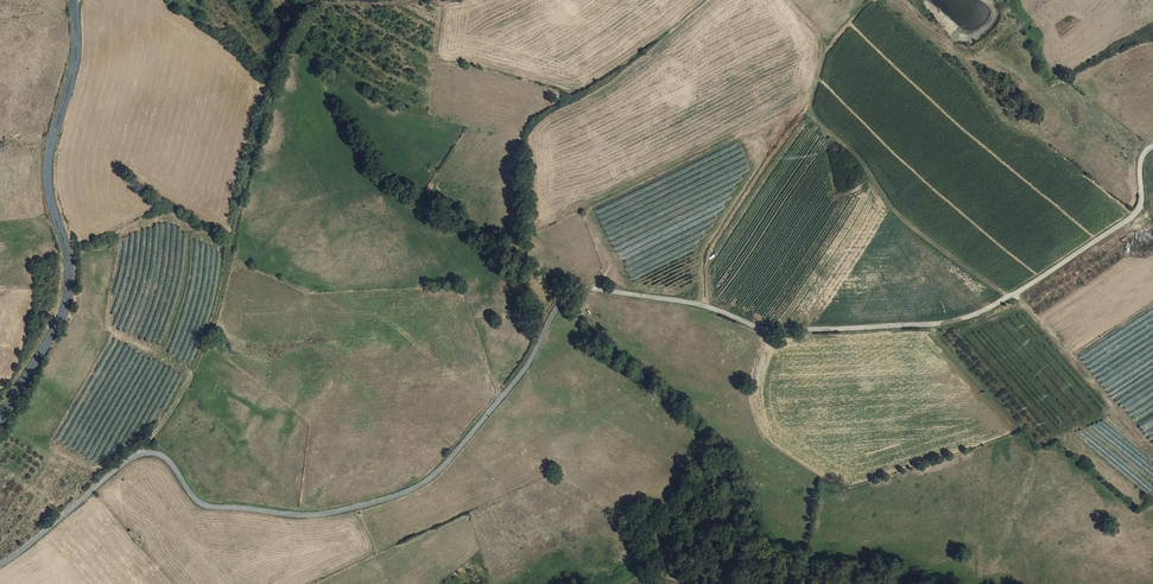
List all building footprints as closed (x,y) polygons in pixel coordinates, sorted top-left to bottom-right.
[(745,151),(731,151),(732,170),(745,170),(745,151)]
